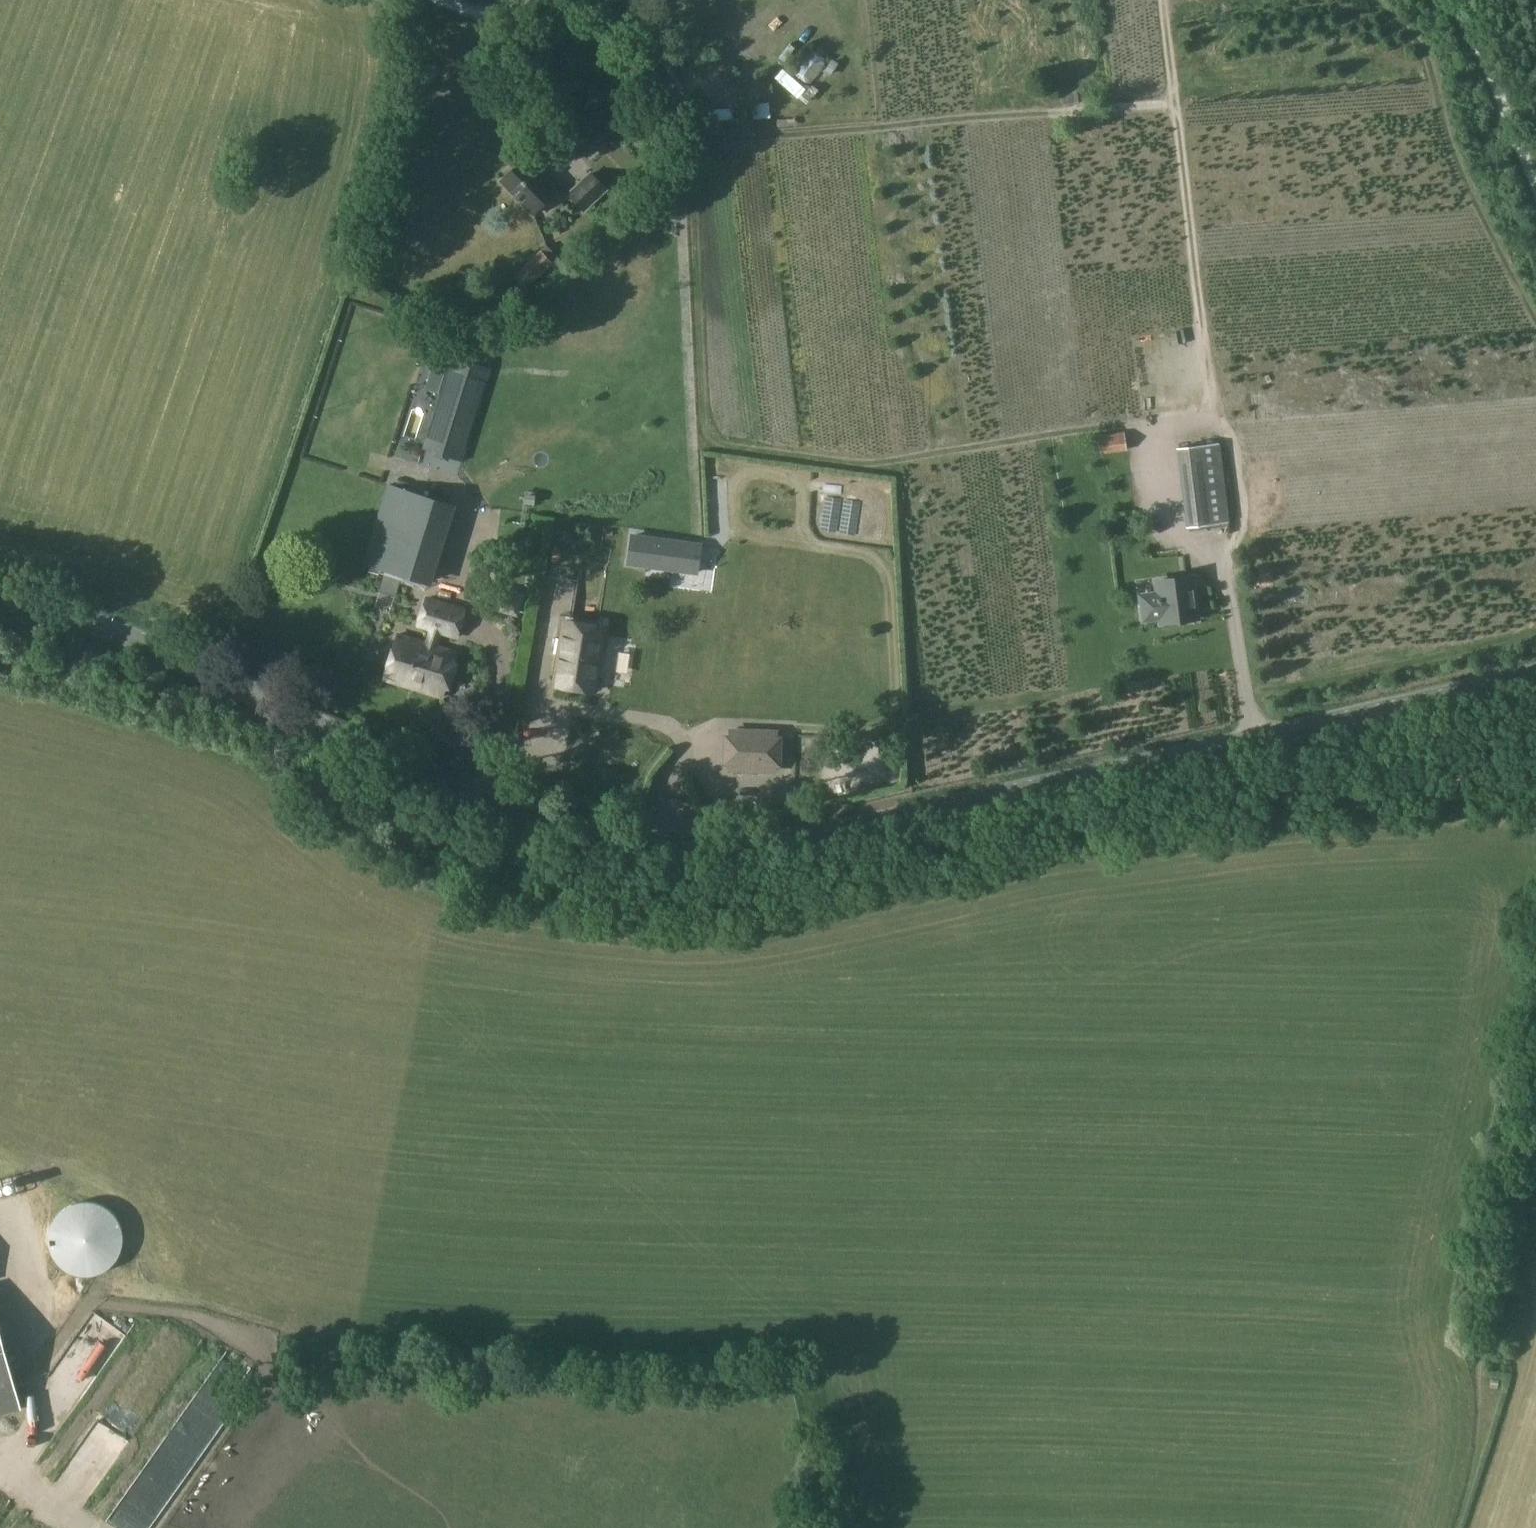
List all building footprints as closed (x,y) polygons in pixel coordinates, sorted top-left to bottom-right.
[(796,86),(816,94),(824,73),(804,66),(796,86)] [(505,176),(499,181),(533,217),(558,193),(524,157),(518,163),(516,161),(503,173),(505,176)] [(611,189),(595,173),(574,194),(589,210),(611,189)] [(547,246),(513,276),(526,290),(552,266),(554,269),(562,262),(547,246)] [(463,462),(491,370),(449,357),(422,450),(463,462)] [(1123,434),(1099,437),(1101,454),(1125,452),(1123,434)] [(386,484),(362,565),(431,586),(437,565),(408,556),(419,518),(426,496),(386,484)] [(1225,498),(1185,502),(1188,528),(1228,523),(1225,498)] [(667,569),(696,573),(700,545),(633,537),(629,564),(647,566),(647,564),(667,567),(667,569)] [(1161,623),(1194,619),(1192,608),(1196,607),(1194,590),(1190,590),(1188,578),(1156,582),(1158,599),(1141,601),(1144,621),(1161,619),(1161,623)] [(501,588),(495,611),(518,617),(524,594),(501,588)] [(427,599),(418,627),(429,631),(441,634),(457,639),(466,610),(427,599)] [(598,669),(596,669),(602,628),(567,622),(560,663),(558,663),(554,685),(594,692),(598,669)] [(398,635),(384,680),(442,698),(456,653),(437,647),(441,634),(429,631),(425,644),(398,635)] [(775,732),(733,730),(733,737),(726,737),(725,766),(733,766),(732,773),(774,775),(775,767),(780,767),(781,740),(774,740),(775,732)] [(21,1409),(0,1330),(0,1415),(21,1409)] [(148,1367),(162,1355),(148,1338),(134,1349),(148,1367)]
